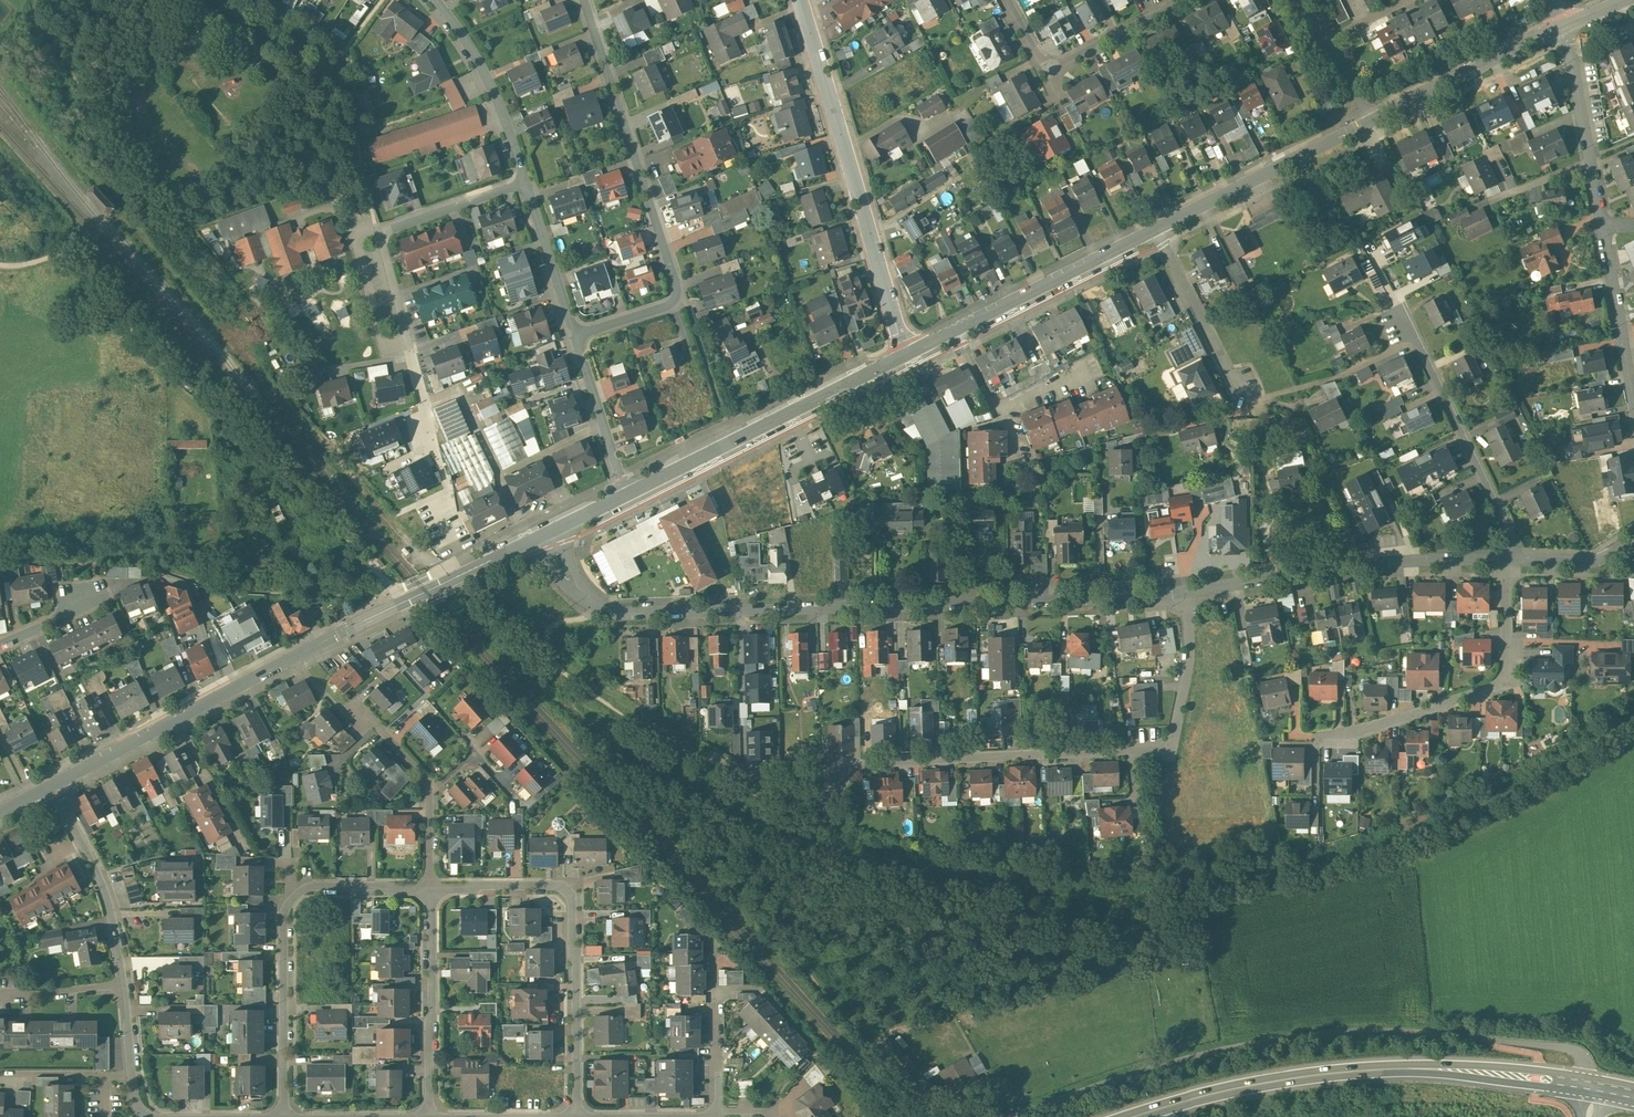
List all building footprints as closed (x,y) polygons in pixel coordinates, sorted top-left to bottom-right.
[(486,12),(507,3),(505,0),(481,0),(486,12)] [(652,16),(664,11),(659,0),(645,0),(652,16)] [(666,14),(674,10),(676,16),(692,9),(688,0),(660,0),(666,14)] [(724,1),(729,11),(743,4),(741,0),(725,0),(724,1)] [(832,7),(839,18),(837,19),(837,20),(839,19),(845,28),(843,29),(843,30),(861,19),(862,21),(863,21),(862,19),(878,9),(879,11),(880,10),(879,8),(892,0),(844,0),(832,7)] [(910,11),(918,7),(916,4),(923,0),(905,0),(910,11)] [(916,4),(918,7),(921,12),(922,12),(926,20),(934,16),(934,17),(947,11),(941,0),(923,0),(916,4)] [(1094,0),(1092,0),(1076,9),(1086,29),(1105,19),(1103,15),(1094,0)] [(1103,0),(1094,0),(1103,15),(1109,12),(1103,0)] [(1116,9),(1133,0),(1111,0),(1116,9)] [(1248,10),(1266,0),(1243,0),(1248,10)] [(1365,4),(1369,11),(1380,5),(1377,0),(1373,0),(1365,4)] [(1448,24),(1436,0),(1421,8),(1423,13),(1433,32),(1448,24)] [(1459,16),(1474,9),(1470,0),(1451,0),(1459,16)] [(1488,0),(1470,0),(1474,9),(1476,13),(1491,5),(1489,1),(1488,0)] [(548,1),(530,9),(534,17),(541,15),(541,14),(552,9),(548,1)] [(1341,1),(1330,6),(1333,12),(1344,7),(1341,1)] [(362,3),(352,16),(359,20),(369,8),(362,3)] [(421,23),(394,3),(382,18),(383,19),(375,30),(385,39),(393,28),(408,39),(409,40),(416,30),(421,23)] [(1216,4),(1188,19),(1200,41),(1224,28),(1228,26),(1224,18),(1216,4)] [(552,9),(541,14),(541,15),(548,32),(570,23),(562,5),(552,9)] [(1344,7),(1333,12),(1336,18),(1347,13),(1344,7)] [(1077,25),(1068,8),(1061,12),(1063,16),(1064,18),(1065,18),(1070,29),(1077,25)] [(631,11),(613,19),(622,39),(632,35),(640,31),(631,11)] [(1347,13),(1336,18),(1339,24),(1350,19),(1347,13)] [(1433,32),(1423,13),(1408,20),(1417,37),(1420,44),(1435,36),(1433,32)] [(741,15),(722,23),(727,35),(746,26),(741,15)] [(1241,36),(1230,15),(1224,18),(1228,26),(1224,28),(1231,42),(1241,36)] [(1268,15),(1251,24),(1255,32),(1257,33),(1257,32),(1273,24),(1268,15)] [(1054,16),(1042,22),(1051,38),(1052,37),(1047,28),(1064,18),(1063,16),(1056,20),(1054,16)] [(1406,16),(1391,23),(1393,27),(1402,44),(1417,37),(1408,20),(1406,16)] [(993,17),(978,26),(984,37),(996,30),(997,31),(1000,29),(993,17)] [(1064,18),(1047,28),(1052,37),(1057,45),(1074,36),(1070,29),(1065,18),(1064,18)] [(782,21),(764,27),(769,42),(787,36),(782,21)] [(1273,24),(1257,32),(1257,33),(1258,33),(1259,32),(1263,39),(1260,41),(1264,49),(1268,46),(1272,54),(1276,53),(1279,54),(1282,52),(1283,49),(1289,46),(1277,22),(1273,24)] [(721,23),(705,30),(720,63),(736,56),(727,35),(722,23),(721,23)] [(890,26),(867,39),(878,58),(901,45),(890,26)] [(1175,27),(1147,42),(1156,58),(1164,54),(1166,56),(1167,55),(1185,45),(1175,27)] [(1393,27),(1378,34),(1389,56),(1403,48),(1402,44),(1393,27)] [(431,41),(416,30),(409,40),(408,39),(405,44),(420,55),(431,41)] [(984,37),(976,41),(981,50),(980,53),(983,59),(986,59),(991,69),(1012,58),(1008,52),(1009,51),(1007,48),(1004,47),(1001,41),(1002,38),(1001,35),(999,35),(997,31),(996,30),(984,37)] [(1359,30),(1346,37),(1352,49),(1365,43),(1359,30)] [(632,35),(622,39),(626,48),(629,49),(635,45),(636,43),(632,35)] [(787,36),(769,42),(775,62),(793,56),(787,36)] [(921,36),(908,44),(913,52),(925,44),(921,36)] [(1193,44),(1187,48),(1194,62),(1201,59),(1193,44)] [(1607,55),(1614,74),(1611,75),(1617,90),(1614,92),(1621,111),(1618,112),(1628,137),(1633,134),(1633,51),(1631,44),(1607,55)] [(537,51),(541,59),(552,54),(555,53),(551,45),(537,51)] [(555,53),(552,54),(557,64),(552,66),(554,70),(558,68),(561,74),(582,64),(574,45),(555,53)] [(659,46),(642,54),(647,65),(646,65),(647,68),(653,65),(665,60),(659,46)] [(436,50),(416,59),(423,74),(409,81),(415,94),(428,87),(429,88),(450,78),(450,77),(449,78),(436,51),(437,50),(436,50)] [(524,57),(527,65),(530,64),(541,60),(541,59),(537,51),(524,57)] [(1107,68),(1106,68),(1117,88),(1118,91),(1127,86),(1124,80),(1145,69),(1136,52),(1107,68)] [(1554,61),(1542,66),(1545,71),(1556,66),(1554,61)] [(527,65),(507,73),(517,95),(539,85),(530,64),(527,65)] [(1117,88),(1106,68),(1107,68),(1105,64),(1097,68),(1099,71),(1105,83),(1110,92),(1117,88)] [(647,68),(633,74),(644,100),(664,90),(653,65),(647,68)] [(1281,68),(1265,77),(1281,108),(1289,104),(1284,95),(1293,90),(1281,68)] [(794,70),(770,77),(776,99),(779,98),(798,93),(801,92),(794,70)] [(1105,83),(1099,71),(1092,75),(1093,77),(1094,77),(1099,86),(1105,83)] [(997,74),(985,81),(993,95),(1000,91),(998,87),(1003,85),(997,74)] [(1006,102),(1030,89),(1022,75),(1003,85),(998,87),(1000,91),(1006,102)] [(1099,86),(1094,77),(1093,77),(1067,91),(1074,103),(1079,113),(1105,98),(1106,100),(1113,96),(1110,92),(1105,83),(1099,86)] [(1545,77),(1518,90),(1528,111),(1530,116),(1557,103),(1545,77)] [(452,79),(440,85),(450,104),(461,98),(452,79)] [(719,79),(703,86),(706,94),(722,87),(719,79)] [(1254,82),(1238,90),(1243,101),(1249,112),(1249,111),(1265,104),(1254,82)] [(727,87),(731,107),(744,104),(739,84),(727,87)] [(571,87),(552,96),(555,108),(565,105),(565,102),(575,99),(571,87)] [(694,89),(667,101),(669,108),(697,96),(694,89)] [(1030,89),(1006,102),(1004,103),(998,106),(1000,109),(1006,106),(1013,119),(1038,106),(1030,89)] [(575,99),(565,102),(565,105),(573,129),(601,120),(593,93),(575,99)] [(798,93),(779,98),(781,105),(789,103),(800,99),(798,93)] [(936,96),(916,108),(923,118),(932,112),(934,115),(945,109),(942,105),(945,103),(942,99),(940,101),(936,96)] [(1335,105),(1330,96),(1325,98),(1330,110),(1331,110),(1335,105)] [(1512,116),(1503,97),(1478,109),(1488,131),(1498,126),(1496,123),(1512,116)] [(461,98),(450,104),(453,110),(465,104),(461,98)] [(1225,98),(1210,106),(1219,124),(1212,127),(1218,138),(1240,127),(1225,98)] [(1325,98),(1318,101),(1319,104),(1313,107),(1318,119),(1325,115),(1324,114),(1331,110),(1330,110),(1325,98)] [(719,103),(724,114),(732,111),(727,99),(719,103)] [(800,99),(789,103),(791,109),(800,107),(804,106),(802,99),(800,99)] [(753,110),(762,108),(761,100),(751,102),(753,110)] [(1249,112),(1243,101),(1235,105),(1242,120),(1251,116),(1249,111),(1249,112)] [(1079,113),(1074,103),(1065,108),(1068,113),(1074,125),(1083,120),(1079,113)] [(474,105),(368,141),(375,162),(481,126),(474,105)] [(791,109),(777,114),(782,129),(781,130),(785,141),(809,134),(806,123),(805,123),(800,107),(791,109)] [(669,108),(648,117),(659,143),(681,133),(673,117),(671,118),(667,109),(670,108),(669,108)] [(546,110),(524,120),(532,138),(544,132),(544,133),(554,129),(546,110)] [(1528,111),(1521,114),(1527,126),(1533,123),(1530,116),(1528,111)] [(1074,125),(1068,113),(1060,117),(1068,132),(1076,128),(1074,125)] [(1521,114),(1515,117),(1522,133),(1525,132),(1529,130),(1527,126),(1521,114)] [(1465,115),(1442,125),(1451,145),(1460,141),(1461,142),(1474,136),(1465,115)] [(974,116),(963,121),(968,133),(979,128),(974,116)] [(1198,116),(1183,123),(1192,140),(1207,133),(1198,116)] [(1045,162),(1057,155),(1055,153),(1048,157),(1043,148),(1033,154),(1024,138),(1029,135),(1028,131),(1036,127),(1037,129),(1052,121),(1064,144),(1066,143),(1069,149),(1070,149),(1054,118),(1045,122),(1044,120),(1026,129),(1026,131),(1018,135),(1031,158),(1040,153),(1045,162)] [(1052,121),(1037,129),(1036,127),(1028,131),(1029,135),(1024,138),(1033,154),(1043,148),(1048,157),(1055,153),(1066,147),(1064,144),(1052,121)] [(899,122),(877,136),(887,151),(897,145),(901,150),(912,143),(899,122)] [(954,124),(924,142),(933,157),(963,138),(954,124)] [(1169,169),(1163,156),(1179,149),(1167,124),(1151,132),(1163,155),(1156,158),(1163,172),(1169,169)] [(1556,130),(1529,142),(1530,143),(1540,166),(1567,153),(1563,145),(1565,144),(1564,143),(1562,144),(1556,130)] [(724,131),(693,144),(703,168),(704,170),(735,157),(724,131)] [(1522,133),(1507,140),(1514,155),(1529,148),(1527,144),(1530,143),(1529,142),(1525,132),(1522,133)] [(1426,133),(1398,146),(1404,158),(1410,171),(1410,170),(1436,158),(1437,158),(1433,150),(1426,133)] [(877,136),(861,146),(870,161),(887,151),(877,136)] [(1460,141),(1451,145),(1453,149),(1456,150),(1459,149),(1459,148),(1462,147),(1463,145),(1461,142),(1460,141)] [(804,143),(780,150),(782,158),(796,154),(796,153),(806,150),(804,143)] [(1066,147),(1055,153),(1057,155),(1058,157),(1070,151),(1069,149),(1066,143),(1064,144),(1066,147)] [(1454,157),(1447,144),(1439,148),(1446,161),(1454,157)] [(703,168),(693,145),(674,153),(684,176),(703,168)] [(1255,145),(1242,152),(1246,160),(1259,154),(1255,145)] [(1498,145),(1485,150),(1490,161),(1491,162),(1503,157),(1498,145)] [(1626,149),(1629,156),(1630,156),(1630,157),(1633,155),(1633,145),(1626,149)] [(806,150),(796,153),(796,154),(799,165),(803,179),(803,180),(825,173),(817,147),(806,150)] [(473,164),(467,166),(472,182),(500,173),(499,170),(500,170),(497,161),(492,148),(470,156),(473,164)] [(1143,148),(1128,155),(1136,172),(1151,164),(1143,148)] [(1439,148),(1433,150),(1437,158),(1436,158),(1439,164),(1446,161),(1439,148)] [(1485,158),(1463,168),(1476,194),(1497,184),(1487,162),(1490,161),(1485,150),(1482,152),(1485,158)] [(1610,164),(1616,178),(1633,170),(1633,166),(1630,157),(1630,156),(1629,156),(1610,164)] [(1410,171),(1404,158),(1398,161),(1405,176),(1412,173),(1410,170),(1410,171)] [(1088,170),(1083,160),(1076,163),(1081,174),(1088,170)] [(799,165),(793,167),(792,169),(795,180),(797,181),(803,179),(799,165)] [(921,183),(918,185),(923,194),(946,180),(946,179),(950,176),(948,173),(953,169),(951,165),(921,183)] [(1115,165),(1100,172),(1108,189),(1123,182),(1115,165)] [(600,167),(581,173),(584,183),(586,186),(597,183),(596,179),(603,177),(600,167)] [(404,169),(380,178),(391,210),(416,202),(413,193),(409,195),(403,179),(407,178),(404,169)] [(1363,184),(1340,196),(1348,213),(1371,201),(1376,209),(1374,210),(1374,212),(1378,210),(1381,215),(1379,216),(1380,217),(1399,207),(1380,170),(1361,180),(1363,184)] [(1616,178),(1622,191),(1627,189),(1633,186),(1633,170),(1616,178)] [(603,177),(596,179),(597,183),(604,202),(626,195),(618,172),(603,177)] [(581,173),(566,178),(569,188),(584,183),(581,173)] [(669,173),(658,178),(665,196),(677,191),(669,173)] [(1053,173),(1044,178),(1052,193),(1061,189),(1053,173)] [(1087,178),(1071,186),(1083,211),(1099,203),(1087,178)] [(766,196),(777,190),(771,180),(760,185),(766,196)] [(916,183),(889,200),(897,212),(907,206),(907,205),(923,194),(918,185),(917,184),(916,183)] [(1130,198),(1138,195),(1134,183),(1125,187),(1130,198)] [(94,188),(87,195),(106,216),(113,209),(94,188)] [(577,189),(567,192),(567,193),(550,198),(557,220),(584,211),(577,189)] [(1563,189),(1543,193),(1545,202),(1536,204),(1538,216),(1548,214),(1547,211),(1566,207),(1563,189)] [(794,191),(782,194),(784,201),(795,197),(794,191)] [(821,191),(800,197),(810,228),(830,221),(821,191)] [(695,195),(671,202),(677,222),(689,218),(689,220),(701,216),(697,204),(698,203),(695,195)] [(1070,217),(1059,196),(1044,204),(1054,225),(1068,218),(1070,217)] [(296,202),(283,207),(285,213),(298,208),(296,202)] [(1282,203),(1252,218),(1255,223),(1249,227),(1251,232),(1281,216),(1283,221),(1289,218),(1282,203)] [(233,236),(235,243),(258,235),(259,239),(266,236),(265,233),(274,230),(265,205),(218,221),(224,239),(233,236)] [(629,216),(643,218),(645,208),(631,206),(629,216)] [(999,207),(992,211),(998,221),(1004,218),(999,207)] [(1466,208),(1448,216),(1453,227),(1462,223),(1461,221),(1470,216),(1466,208)] [(508,209),(494,214),(501,236),(516,232),(508,209)] [(722,220),(711,224),(715,235),(750,220),(745,210),(722,220)] [(1479,214),(1477,215),(1474,214),(1470,216),(1461,221),(1462,223),(1467,234),(1474,231),(1478,233),(1490,228),(1490,229),(1491,228),(1483,211),(1479,212),(1479,214)] [(919,212),(900,223),(913,244),(931,233),(919,212)] [(720,213),(701,219),(704,227),(711,224),(722,220),(720,213)] [(494,214),(479,218),(486,241),(501,236),(494,214)] [(1035,218),(1019,226),(1034,255),(1049,246),(1035,218)] [(1054,225),(1052,226),(1061,244),(1077,236),(1068,218),(1054,225)] [(1416,220),(1383,236),(1394,257),(1426,240),(1416,220)] [(258,235),(235,243),(237,248),(234,253),(239,255),(239,256),(237,261),(242,263),(243,266),(266,258),(265,257),(273,254),(274,257),(271,262),(276,264),(276,265),(274,270),(279,272),(280,275),(303,267),(298,252),(313,247),(319,261),(341,253),(340,251),(343,246),(338,243),(340,238),(335,235),(330,221),(307,229),(308,230),(292,236),(288,225),(274,230),(265,233),(266,236),(259,239),(258,235)] [(564,221),(554,225),(557,236),(568,233),(564,221)] [(417,235),(402,241),(407,257),(405,258),(409,270),(427,264),(427,266),(444,260),(444,258),(462,252),(457,239),(455,240),(449,224),(433,230),(434,232),(418,238),(417,235)] [(1557,226),(1539,234),(1542,242),(1546,241),(1549,249),(1563,244),(1557,226)] [(822,227),(801,233),(803,241),(812,238),(812,237),(824,234),(822,227)] [(824,234),(812,237),(812,238),(820,265),(848,257),(840,229),(824,234)] [(954,249),(944,229),(939,232),(942,237),(949,252),(954,249)] [(1243,230),(1227,238),(1237,259),(1254,250),(1243,230)] [(638,234),(620,240),(622,249),(621,252),(622,257),(625,258),(628,258),(642,253),(645,252),(638,234)] [(717,237),(693,245),(699,263),(723,256),(717,237)] [(949,252),(942,237),(935,241),(942,255),(949,252)] [(1008,238),(993,245),(1002,263),(1017,255),(1008,238)] [(974,241),(959,249),(973,278),(989,270),(974,241)] [(1542,242),(1533,246),(1532,244),(1525,246),(1526,249),(1521,250),(1525,259),(1524,259),(1523,260),(1522,263),(1524,268),(1526,269),(1528,270),(1529,269),(1529,271),(1539,267),(1543,276),(1554,271),(1552,266),(1556,264),(1553,256),(1550,257),(1548,250),(1549,250),(1549,249),(1546,241),(1542,242)] [(1625,246),(1631,259),(1633,258),(1633,242),(1625,246)] [(1211,247),(1194,255),(1205,278),(1214,273),(1214,272),(1223,268),(1218,258),(1217,259),(1211,247)] [(1434,250),(1403,266),(1412,283),(1443,267),(1434,250)] [(522,252),(498,260),(501,270),(503,269),(505,275),(503,275),(507,287),(509,287),(510,292),(509,293),(512,303),(536,295),(530,277),(531,276),(530,276),(528,271),(529,271),(528,271),(522,252)] [(642,253),(628,258),(630,264),(638,261),(644,260),(642,253)] [(908,253),(893,261),(897,268),(911,260),(908,253)] [(946,258),(932,266),(936,275),(951,267),(946,258)] [(1352,258),(1323,273),(1332,291),(1345,284),(1346,287),(1363,279),(1352,258)] [(736,259),(720,265),(723,274),(740,268),(736,259)] [(638,261),(630,264),(624,266),(626,272),(640,267),(638,261)] [(1248,279),(1239,261),(1232,264),(1242,283),(1248,279)] [(604,264),(595,267),(596,268),(590,270),(597,293),(611,289),(612,289),(609,280),(604,264)] [(1242,283),(1232,264),(1226,268),(1235,286),(1242,283)] [(640,267),(626,272),(631,289),(639,287),(639,288),(647,286),(647,284),(654,282),(649,265),(640,267)] [(951,267),(936,275),(945,292),(959,284),(951,267)] [(989,272),(995,283),(1003,278),(997,268),(989,272)] [(590,270),(584,272),(583,271),(575,274),(580,290),(583,298),(597,293),(590,270)] [(1383,287),(1374,270),(1367,274),(1375,291),(1383,287)] [(853,275),(839,280),(842,287),(855,283),(853,275)] [(431,287),(415,293),(421,309),(418,310),(423,322),(440,316),(441,318),(458,312),(458,310),(475,304),(471,291),(468,292),(462,276),(447,282),(448,284),(432,290),(431,287)] [(920,276),(910,281),(911,283),(906,286),(918,311),(934,303),(920,276)] [(718,279),(699,285),(706,307),(721,302),(721,304),(739,299),(732,277),(718,282),(718,279)] [(1151,277),(1132,287),(1149,318),(1157,314),(1161,322),(1175,315),(1171,308),(1160,313),(1156,307),(1165,303),(1164,302),(1151,277)] [(615,278),(609,280),(612,289),(611,289),(614,296),(621,294),(615,278)] [(855,283),(842,287),(845,298),(862,292),(858,281),(855,283)] [(1561,285),(1542,289),(1543,297),(1562,293),(1561,285)] [(580,290),(573,292),(578,308),(586,305),(583,298),(580,290)] [(845,298),(850,315),(852,314),(869,308),(864,291),(862,292),(845,298)] [(1590,291),(1556,297),(1559,311),(1572,308),(1573,314),(1593,310),(1590,291)] [(835,292),(826,297),(834,315),(841,311),(835,292)] [(1133,326),(1117,295),(1101,303),(1117,334),(1133,326)] [(823,297),(807,304),(816,323),(828,317),(832,316),(823,297)] [(1443,297),(1425,305),(1436,328),(1454,320),(1451,313),(1450,312),(1451,312),(1446,302),(1445,302),(1443,297)] [(1096,312),(1090,301),(1083,305),(1089,316),(1096,312)] [(1165,303),(1156,307),(1160,313),(1171,308),(1167,301),(1164,302),(1165,303)] [(540,308),(513,317),(518,331),(545,322),(540,308)] [(759,308),(748,313),(750,319),(762,314),(759,308)] [(1059,316),(1052,320),(1053,320),(1032,331),(1044,355),(1063,346),(1062,345),(1067,342),(1068,343),(1078,338),(1077,337),(1085,333),(1085,334),(1086,334),(1074,309),(1059,317),(1059,316)] [(1462,322),(1457,310),(1451,313),(1454,320),(1456,325),(1462,322)] [(850,315),(843,317),(849,334),(858,331),(852,314),(850,315)] [(495,317),(476,324),(479,332),(491,328),(492,331),(499,329),(495,317)] [(816,323),(810,326),(819,347),(828,343),(828,341),(837,337),(828,317),(816,323)] [(545,322),(518,331),(522,345),(549,336),(545,322)] [(680,325),(652,334),(676,406),(704,397),(680,325)] [(1336,325),(1321,332),(1324,338),(1339,331),(1336,325)] [(1202,357),(1202,358),(1207,355),(1192,326),(1175,335),(1180,345),(1167,352),(1176,370),(1202,357)] [(479,332),(468,336),(475,360),(484,357),(484,356),(490,354),(490,355),(499,352),(492,331),(491,328),(479,332)] [(1361,328),(1341,338),(1350,355),(1370,345),(1361,328)] [(741,338),(733,342),(729,334),(721,337),(724,345),(733,364),(749,356),(741,338)] [(1484,337),(1464,347),(1467,353),(1481,346),(1482,349),(1489,346),(1484,337)] [(1014,340),(987,354),(986,354),(980,357),(981,357),(974,360),(990,391),(1002,385),(997,375),(1025,360),(1014,340)] [(553,342),(538,347),(541,355),(556,349),(553,342)] [(456,347),(448,350),(447,349),(440,352),(441,353),(431,356),(437,373),(439,379),(440,379),(450,375),(464,370),(456,347)] [(1571,347),(1554,351),(1555,359),(1573,355),(1571,347)] [(1554,351),(1548,352),(1550,363),(1556,362),(1555,359),(1554,351)] [(1601,352),(1582,356),(1585,374),(1594,372),(1605,370),(1601,352)] [(551,353),(537,358),(542,374),(531,377),(531,378),(523,380),(526,390),(527,393),(568,379),(562,360),(554,362),(551,353)] [(1471,354),(1453,363),(1464,385),(1482,377),(1471,354)] [(1202,358),(1202,357),(1176,370),(1170,373),(1177,386),(1172,389),(1179,402),(1186,399),(1193,412),(1207,405),(1209,409),(1224,401),(1202,358)] [(1395,361),(1379,369),(1388,387),(1396,384),(1402,396),(1417,388),(1412,376),(1407,365),(1407,366),(1403,358),(1395,362),(1395,361)] [(1047,360),(1036,365),(1041,376),(1053,370),(1047,360)] [(386,364),(367,368),(369,381),(376,380),(388,378),(386,364)] [(1368,366),(1356,372),(1360,379),(1372,373),(1368,366)] [(1605,370),(1594,372),(1596,382),(1604,380),(1604,381),(1609,380),(1607,369),(1605,370)] [(332,383),(328,370),(315,374),(319,386),(332,383)] [(967,372),(961,375),(958,370),(933,383),(944,404),(955,398),(976,387),(976,386),(975,386),(972,380),(973,379),(971,378),(970,378),(967,372)] [(530,372),(511,378),(510,377),(515,394),(526,390),(523,380),(531,378),(531,377),(530,372)] [(625,372),(610,377),(614,390),(629,385),(625,372)] [(437,373),(428,376),(434,393),(443,389),(442,385),(440,379),(439,379),(437,373)] [(450,375),(440,379),(442,385),(451,382),(452,379),(450,375)] [(388,378),(376,380),(379,398),(383,397),(388,401),(397,400),(397,397),(404,396),(403,394),(405,393),(404,385),(402,385),(400,376),(388,378)] [(342,402),(350,399),(345,379),(332,383),(319,386),(325,407),(332,405),(333,407),(342,404),(342,402)] [(1596,382),(1588,383),(1589,390),(1600,388),(1601,389),(1605,388),(1604,381),(1604,380),(1596,382)] [(1335,382),(1320,386),(1328,400),(1341,394),(1335,382)] [(1114,390),(1093,398),(1092,397),(1103,426),(1105,430),(1105,429),(1127,420),(1127,421),(1128,421),(1114,388),(1114,390)] [(1589,390),(1578,393),(1582,414),(1591,413),(1605,410),(1601,389),(1600,388),(1589,390)] [(640,392),(622,398),(620,401),(622,406),(625,408),(627,413),(629,412),(631,416),(640,413),(646,411),(640,392)] [(573,393),(547,402),(558,432),(583,423),(573,393)] [(1400,396),(1385,404),(1388,411),(1399,406),(1403,403),(1400,396)] [(968,409),(958,403),(957,403),(955,398),(944,404),(957,429),(958,431),(966,426),(976,424),(968,409)] [(934,403),(927,407),(923,399),(898,412),(906,428),(915,423),(923,438),(927,446),(928,490),(960,489),(958,431),(957,429),(949,433),(934,403)] [(453,400),(432,409),(446,443),(448,442),(468,434),(467,433),(469,432),(466,425),(464,426),(453,400)] [(515,424),(531,417),(524,400),(508,407),(515,424)] [(1337,400),(1310,413),(1316,424),(1317,424),(1321,432),(1335,425),(1334,423),(1344,418),(1345,420),(1346,419),(1337,400)] [(1093,401),(1089,403),(1089,402),(1088,402),(1089,404),(1071,411),(1077,427),(1081,437),(1081,436),(1081,435),(1103,426),(1093,401)] [(1068,404),(1050,411),(1049,409),(1049,410),(1045,412),(1055,436),(1077,427),(1071,411),(1068,402),(1067,402),(1068,404)] [(495,404),(480,411),(484,419),(499,412),(495,404)] [(1426,405),(1403,416),(1406,424),(1410,432),(1410,433),(1433,422),(1429,415),(1430,414),(1426,405)] [(1388,411),(1384,413),(1387,419),(1402,412),(1399,406),(1388,411)] [(1043,409),(1022,418),(1021,417),(1034,450),(1034,449),(1034,448),(1055,440),(1056,441),(1057,441),(1055,436),(1045,412),(1043,408),(1043,409)] [(1512,410),(1497,417),(1500,424),(1515,417),(1512,410)] [(507,411),(486,422),(488,427),(482,429),(497,460),(524,447),(507,411)] [(631,416),(620,419),(626,438),(646,431),(640,413),(631,416)] [(1582,414),(1573,416),(1575,422),(1592,419),(1591,413),(1582,414)] [(1618,414),(1605,417),(1606,424),(1618,422),(1618,423),(1620,422),(1618,414)] [(1242,435),(1241,419),(1232,419),(1233,435),(1242,435)] [(1249,419),(1241,419),(1242,435),(1249,434),(1249,419)] [(1263,436),(1263,419),(1249,419),(1249,434),(1249,437),(1263,436)] [(394,420),(359,434),(369,458),(403,445),(394,420)] [(1606,424),(1592,427),(1595,445),(1606,443),(1621,440),(1618,423),(1618,422),(1606,424)] [(915,423),(906,428),(903,429),(916,441),(923,438),(915,423)] [(1406,424),(1399,427),(1403,436),(1410,432),(1406,424)] [(1212,426),(1180,434),(1185,452),(1217,443),(1212,426)] [(1503,426),(1487,434),(1497,455),(1516,446),(1512,438),(1509,439),(1503,426)] [(1592,427),(1576,430),(1578,442),(1573,442),(1575,453),(1587,451),(1607,447),(1606,443),(1595,445),(1592,427)] [(1304,431),(1296,433),(1298,445),(1306,443),(1304,431)] [(1004,432),(969,434),(970,434),(971,457),(969,457),(970,483),(993,483),(993,463),(1000,463),(999,457),(1003,457),(1003,433),(1004,433),(1004,432)] [(494,474),(475,435),(470,438),(468,434),(448,442),(461,469),(464,475),(453,480),(456,501),(476,492),(490,485),(494,474)] [(873,441),(864,446),(863,447),(858,444),(858,442),(852,451),(858,455),(854,467),(855,467),(866,471),(869,462),(870,461),(872,463),(873,462),(872,460),(881,456),(882,457),(889,454),(889,453),(881,436),(872,440),(873,441)] [(207,440),(168,441),(168,448),(207,448),(207,440)] [(585,441),(553,455),(563,477),(595,463),(585,441)] [(461,469),(448,442),(446,443),(442,445),(439,446),(450,474),(461,469)] [(626,446),(629,453),(639,450),(637,442),(626,446)] [(1573,442),(1565,444),(1568,461),(1576,460),(1575,453),(1573,442)] [(1557,461),(1550,445),(1545,447),(1552,463),(1557,461)] [(1497,455),(1502,466),(1521,457),(1516,446),(1497,455)] [(1457,468),(1447,447),(1430,455),(1430,454),(1414,461),(1414,462),(1398,470),(1409,491),(1424,484),(1425,485),(1442,477),(1441,476),(1457,468)] [(1129,451),(1109,452),(1110,476),(1130,475),(1129,451)] [(1587,451),(1575,453),(1576,460),(1588,458),(1587,451)] [(1610,461),(1612,472),(1593,475),(1593,476),(1594,476),(1596,488),(1614,485),(1616,495),(1633,492),(1633,487),(1633,483),(1633,481),(1631,466),(1630,466),(1628,457),(1610,461)] [(406,499),(435,484),(423,460),(393,474),(406,499)] [(540,461),(511,475),(508,484),(516,502),(518,501),(520,506),(531,501),(530,499),(553,488),(540,461)] [(1299,467),(1278,471),(1282,491),(1292,489),(1293,492),(1302,490),(1302,487),(1303,487),(1299,467)] [(803,492),(796,495),(801,504),(807,501),(810,507),(811,507),(812,510),(826,503),(825,500),(829,498),(830,501),(845,494),(843,491),(844,491),(842,485),(834,469),(820,475),(819,473),(813,477),(813,479),(799,485),(803,492)] [(1550,470),(1539,475),(1542,481),(1553,476),(1550,470)] [(1368,475),(1346,485),(1354,501),(1352,502),(1360,518),(1362,518),(1370,534),(1391,523),(1384,507),(1385,506),(1377,490),(1376,491),(1368,475)] [(1226,486),(1201,493),(1205,505),(1229,499),(1226,486)] [(1541,486),(1522,495),(1523,497),(1528,507),(1527,507),(1533,519),(1535,518),(1540,516),(1543,515),(1551,511),(1547,502),(1548,502),(1541,486)] [(476,492),(460,499),(464,508),(474,504),(473,501),(479,498),(476,492)] [(1467,492),(1455,497),(1453,493),(1440,499),(1451,521),(1466,514),(1466,513),(1475,509),(1467,492)] [(1163,493),(1147,494),(1148,503),(1164,502),(1163,493)] [(474,504),(464,508),(475,531),(505,516),(494,494),(474,504)] [(1431,494),(1417,501),(1421,509),(1435,502),(1431,494)] [(1101,495),(1093,495),(1093,515),(1102,514),(1101,495)] [(277,497),(269,496),(269,504),(276,505),(277,497)] [(679,510),(689,529),(716,516),(713,510),(707,499),(706,497),(679,510)] [(713,497),(707,499),(713,510),(718,507),(713,497)] [(1188,497),(1168,500),(1171,516),(1171,517),(1172,522),(1191,519),(1188,497)] [(1523,497),(1515,501),(1514,503),(1517,510),(1519,511),(1527,507),(1528,507),(1523,497)] [(795,525),(791,501),(771,504),(773,517),(756,519),(758,531),(795,525)] [(1239,554),(1239,550),(1250,549),(1249,528),(1246,529),(1245,501),(1234,501),(1235,507),(1222,507),(1223,526),(1218,526),(1218,538),(1209,539),(1209,549),(1224,549),(1224,554),(1239,554)] [(904,513),(911,513),(911,503),(882,504),(882,513),(893,513),(893,511),(903,511),(904,513)] [(893,513),(882,513),(882,504),(872,504),(872,526),(873,526),(883,526),(883,523),(887,523),(888,533),(912,532),(912,526),(921,525),(921,526),(922,526),(921,514),(922,514),(922,513),(911,513),(904,513),(903,511),(893,511),(893,513)] [(679,510),(678,507),(639,527),(640,530),(604,548),(620,581),(636,572),(630,559),(669,539),(689,529),(679,510)] [(1171,517),(1158,519),(1156,509),(1147,511),(1151,538),(1173,534),(1172,522),(1171,517)] [(972,512),(961,513),(961,538),(969,538),(968,530),(972,530),(972,512)] [(992,512),(972,512),(972,530),(992,530),(992,512)] [(1056,520),(1045,520),(1046,542),(1055,541),(1054,533),(1057,532),(1056,520)] [(1134,540),(1133,520),(1107,521),(1108,541),(1110,541),(1110,542),(1122,542),(1122,541),(1134,540)] [(1019,534),(1012,534),(1013,564),(1031,564),(1041,563),(1041,554),(1040,552),(1031,552),(1030,533),(1030,522),(1019,523),(1019,534)] [(253,524),(244,524),(245,539),(254,540),(253,524)] [(1057,532),(1054,533),(1055,541),(1055,543),(1057,543),(1058,563),(1077,562),(1076,542),(1080,542),(1080,525),(1068,525),(1068,532),(1057,532)] [(774,530),(767,532),(769,540),(770,544),(778,542),(779,547),(788,548),(783,528),(774,530)] [(689,529),(669,539),(695,591),(715,581),(689,529)] [(781,550),(770,550),(771,565),(760,565),(759,543),(747,544),(748,556),(739,557),(740,567),(745,567),(745,574),(743,574),(743,584),(757,583),(757,581),(768,581),(768,583),(786,582),(785,564),(782,565),(781,550)] [(286,551),(265,548),(264,557),(285,559),(286,551)] [(1041,554),(1041,563),(1031,564),(1031,575),(1046,574),(1046,554),(1041,554)] [(838,578),(848,578),(848,558),(838,558),(838,578)] [(948,581),(948,567),(932,567),(932,582),(948,581)] [(18,568),(1,570),(4,584),(11,583),(11,582),(20,580),(18,568)] [(119,576),(138,576),(138,568),(119,568),(119,576)] [(43,576),(27,579),(30,601),(45,598),(46,599),(43,576)] [(20,580),(11,582),(11,583),(15,604),(15,603),(30,601),(27,579),(20,580)] [(1358,582),(1351,583),(1354,595),(1361,593),(1358,582)] [(148,584),(140,587),(139,584),(119,592),(130,621),(144,616),(145,619),(159,613),(148,584)] [(1473,585),(1465,584),(1465,586),(1459,586),(1458,601),(1458,611),(1459,611),(1473,611),(1473,585)] [(1337,585),(1330,586),(1332,599),(1339,598),(1337,585)] [(1444,585),(1417,585),(1416,602),(1416,603),(1416,610),(1425,610),(1443,610),(1444,610),(1444,601),(1444,585)] [(1481,585),(1473,585),(1473,611),(1488,611),(1488,586),(1481,586),(1481,585)] [(1579,586),(1568,586),(1568,585),(1560,585),(1560,603),(1567,603),(1567,613),(1579,613),(1579,612),(1579,595),(1579,586)] [(1613,586),(1605,586),(1605,585),(1594,585),(1594,600),(1597,600),(1603,605),(1609,605),(1609,608),(1621,608),(1622,608),(1622,604),(1623,585),(1613,585),(1613,586)] [(182,592),(168,587),(165,588),(169,601),(175,616),(175,617),(179,626),(179,627),(181,633),(196,625),(191,615),(193,615),(186,593),(182,594),(182,592)] [(1396,589),(1372,591),(1374,610),(1398,608),(1396,589)] [(1546,589),(1527,589),(1527,610),(1546,610),(1546,603),(1546,589)] [(1293,593),(1281,595),(1284,607),(1295,605),(1293,593)] [(292,616),(284,601),(272,607),(285,632),(283,634),(286,640),(297,634),(297,635),(308,629),(299,613),(292,616)] [(1452,601),(1444,601),(1444,610),(1443,610),(1443,622),(1452,622),(1452,621),(1452,601)] [(1408,603),(1400,603),(1402,621),(1410,620),(1408,603)] [(1358,604),(1339,608),(1334,610),(1338,627),(1343,626),(1343,627),(1349,626),(1351,638),(1364,635),(1361,623),(1362,623),(1358,604)] [(1622,604),(1622,608),(1621,608),(1621,621),(1633,621),(1633,613),(1632,604),(1622,604)] [(272,647),(263,630),(250,605),(236,613),(234,610),(226,614),(228,617),(213,625),(233,661),(254,650),(257,655),(262,652),(263,652),(264,652),(265,652),(266,652),(268,651),(269,649),(269,648),(272,647)] [(1276,606),(1249,611),(1247,620),(1250,636),(1265,633),(1269,644),(1282,642),(1280,630),(1281,630),(1276,606)] [(1334,609),(1317,613),(1318,620),(1315,620),(1316,627),(1319,626),(1320,630),(1321,630),(1323,643),(1329,642),(1335,640),(1332,628),(1338,627),(1334,610),(1334,609)] [(1546,610),(1527,610),(1527,631),(1541,631),(1546,631),(1546,625),(1546,617),(1546,610)] [(112,615),(49,645),(58,665),(122,635),(112,615)] [(1386,621),(1377,622),(1380,636),(1388,634),(1386,621)] [(1147,624),(1116,630),(1120,651),(1150,646),(1151,646),(1148,632),(1147,624)] [(1553,625),(1546,625),(1546,631),(1541,631),(1540,639),(1553,639),(1553,625)] [(408,628),(390,638),(397,652),(415,642),(408,628)] [(1008,629),(985,629),(986,665),(1009,664),(1008,629)] [(965,630),(947,631),(948,647),(945,647),(946,662),(966,661),(965,630)] [(1246,630),(1238,632),(1243,654),(1250,653),(1246,630)] [(929,631),(908,632),(909,660),(917,659),(917,662),(930,661),(929,631)] [(1158,631),(1148,632),(1151,646),(1150,646),(1152,656),(1161,655),(1158,631)] [(886,632),(867,632),(868,649),(864,649),(864,663),(887,662),(886,645),(890,644),(890,638),(889,638),(890,639),(886,639),(886,632)] [(1474,632),(1454,636),(1454,646),(1464,646),(1464,642),(1474,642),(1474,632)] [(845,633),(828,634),(828,650),(833,650),(833,663),(842,662),(841,650),(846,649),(845,633)] [(806,634),(788,635),(788,642),(788,649),(789,656),(793,656),(794,671),(807,670),(806,634)] [(1088,635),(1071,634),(1071,643),(1067,643),(1066,654),(1069,654),(1068,668),(1099,670),(1100,654),(1088,653),(1088,635)] [(174,636),(165,641),(173,656),(180,652),(174,636)] [(767,636),(745,637),(745,650),(767,649),(767,636)] [(697,637),(689,638),(689,649),(697,649),(697,637)] [(726,637),(708,637),(709,655),(713,654),(714,668),(722,667),(722,654),(726,654),(726,637)] [(390,638),(371,648),(378,661),(397,652),(390,638)] [(657,638),(649,639),(650,651),(658,651),(657,638)] [(686,638),(668,638),(669,655),(673,655),(673,667),(682,667),(682,654),(687,654),(686,638)] [(647,639),(627,639),(627,650),(623,650),(623,663),(633,662),(649,661),(650,661),(650,656),(647,656),(647,639)] [(1621,639),(1621,655),(1629,655),(1629,657),(1633,657),(1633,640),(1621,639)] [(1474,642),(1464,642),(1464,646),(1464,664),(1465,664),(1465,663),(1489,663),(1489,664),(1490,664),(1490,642),(1489,641),(1489,643),(1474,642)] [(1050,643),(1027,644),(1027,667),(1040,667),(1040,664),(1050,663),(1050,643)] [(201,645),(191,651),(193,655),(189,657),(192,665),(191,666),(195,672),(194,673),(197,679),(212,671),(208,664),(209,663),(205,656),(206,655),(205,650),(201,645)] [(945,647),(937,648),(937,662),(946,662),(945,647)] [(1572,647),(1556,647),(1555,661),(1563,662),(1572,662),(1572,647)] [(767,649),(745,650),(745,664),(768,663),(767,649)] [(431,650),(420,660),(435,677),(446,667),(431,650)] [(34,652),(12,663),(24,686),(34,681),(36,685),(48,678),(39,661),(34,652)] [(817,653),(809,654),(809,666),(818,666),(817,653)] [(690,667),(690,654),(687,654),(682,654),(682,667),(690,667)] [(1439,654),(1422,654),(1422,655),(1409,655),(1409,668),(1408,668),(1408,689),(1411,689),(1430,689),(1430,687),(1438,687),(1439,654)] [(1619,654),(1604,654),(1594,654),(1594,664),(1596,665),(1593,668),(1593,672),(1596,675),(1599,675),(1601,674),(1604,674),(1604,682),(1629,682),(1629,657),(1629,655),(1621,655),(1619,655),(1619,654)] [(391,655),(376,669),(379,673),(392,662),(394,659),(391,655)] [(362,666),(353,656),(345,662),(347,664),(355,672),(362,666)] [(55,675),(46,658),(39,661),(48,678),(55,675)] [(138,659),(130,663),(136,678),(143,674),(138,659)] [(435,677),(420,660),(412,668),(409,670),(424,687),(435,677)] [(1344,660),(1332,662),(1332,674),(1335,674),(1335,680),(1344,680),(1344,660)] [(649,661),(633,662),(634,679),(650,679),(649,661)] [(1553,661),(1552,663),(1545,663),(1543,661),(1534,661),(1534,680),(1546,680),(1546,685),(1549,685),(1548,687),(1550,690),(1553,691),(1556,691),(1559,690),(1560,687),(1560,685),(1563,685),(1563,662),(1555,661),(1553,661)] [(379,673),(384,679),(397,667),(392,662),(379,673)] [(1060,663),(1050,664),(1051,675),(1060,675),(1060,663)] [(5,664),(0,667),(0,673),(8,688),(15,685),(5,664)] [(173,664),(164,669),(166,673),(152,680),(161,697),(184,685),(173,664)] [(347,664),(330,680),(343,694),(352,686),(353,687),(362,680),(355,672),(347,664)] [(101,668),(81,678),(91,697),(92,696),(92,697),(106,689),(97,672),(100,671),(99,670),(101,669),(101,668)] [(1302,669),(1284,673),(1285,679),(1286,679),(1287,686),(1301,684),(1302,669)] [(8,689),(8,688),(0,673),(0,693),(8,689)] [(1332,674),(1311,674),(1311,698),(1322,698),(1322,695),(1337,695),(1337,687),(1334,684),(1335,680),(1335,674),(1332,674)] [(1071,675),(1062,675),(1062,689),(1070,689),(1071,675)] [(771,676),(745,677),(746,690),(771,689),(771,676)] [(1398,677),(1390,677),(1390,697),(1398,697),(1398,689),(1398,677)] [(1285,679),(1260,685),(1265,708),(1271,707),(1273,709),(1277,708),(1279,705),(1291,703),(1287,686),(1286,679),(1285,679)] [(137,682),(110,697),(121,718),(148,704),(137,682)] [(286,682),(268,691),(272,699),(283,694),(283,693),(290,689),(286,682)] [(290,689),(283,693),(283,694),(287,702),(286,706),(288,710),(292,711),(292,712),(314,701),(304,682),(290,689)] [(1369,682),(1362,682),(1359,684),(1359,689),(1362,691),(1365,691),(1370,691),(1370,687),(1371,687),(1371,684),(1369,682)] [(397,698),(383,683),(370,695),(384,710),(387,708),(392,713),(401,705),(396,699),(397,698)] [(1154,683),(1135,684),(1135,694),(1155,693),(1154,683)] [(1371,687),(1370,687),(1370,691),(1365,691),(1365,709),(1386,709),(1387,687),(1371,687)] [(62,689),(49,696),(50,696),(41,701),(49,717),(58,713),(57,710),(59,710),(70,704),(62,689)] [(771,689),(746,690),(746,704),(772,703),(771,689)] [(1408,689),(1398,689),(1398,697),(1398,701),(1411,701),(1411,689),(1408,689)] [(1069,691),(1060,691),(1060,707),(1068,707),(1069,691)] [(92,697),(92,696),(91,697),(88,698),(85,694),(82,693),(77,697),(76,700),(78,704),(81,711),(80,712),(87,726),(85,728),(87,731),(89,730),(92,736),(109,727),(99,708),(98,709),(92,697)] [(1135,694),(1132,694),(1133,717),(1154,716),(1153,698),(1155,698),(1155,693),(1135,694)] [(488,713),(471,694),(456,708),(463,715),(460,717),(465,723),(466,721),(471,727),(479,721),(484,727),(492,720),(486,714),(488,713)] [(426,699),(414,710),(423,719),(427,715),(430,718),(438,712),(426,699)] [(938,699),(926,700),(926,707),(938,707),(938,699)] [(1502,702),(1494,702),(1494,704),(1487,703),(1487,718),(1487,730),(1488,730),(1502,730),(1502,702)] [(1510,704),(1510,702),(1502,702),(1502,730),(1516,730),(1516,714),(1516,704),(1510,704)] [(731,727),(730,706),(709,706),(709,717),(708,718),(708,723),(710,724),(710,727),(731,727)] [(932,726),(932,712),(921,712),(921,707),(909,708),(910,733),(921,733),(921,740),(930,739),(930,726),(932,726)] [(993,717),(987,717),(987,739),(1013,739),(1013,715),(1006,715),(1006,707),(993,707),(993,717)] [(1068,707),(1060,707),(1060,723),(1070,723),(1070,718),(1072,718),(1072,708),(1072,707),(1068,707)] [(1093,707),(1072,708),(1072,718),(1070,718),(1070,723),(1069,724),(1073,727),(1073,732),(1094,731),(1093,720),(1096,718),(1096,713),(1093,711),(1093,707)] [(967,721),(978,721),(978,708),(968,708),(967,721)] [(342,727),(326,709),(309,724),(307,722),(301,727),(301,733),(305,737),(311,738),(315,733),(324,743),(332,736),(342,727)] [(76,743),(59,710),(57,710),(58,713),(49,717),(56,731),(50,734),(53,738),(50,739),(53,745),(55,744),(59,751),(76,743)] [(254,710),(235,720),(250,747),(252,746),(269,737),(254,710)] [(510,721),(501,711),(496,716),(504,726),(510,721)] [(423,719),(417,724),(419,727),(413,733),(418,739),(417,739),(421,744),(422,744),(428,750),(444,736),(433,724),(434,723),(430,718),(427,715),(423,719)] [(1463,717),(1450,717),(1450,737),(1459,737),(1459,740),(1471,740),(1471,738),(1471,718),(1463,718),(1463,717)] [(1481,718),(1471,718),(1471,738),(1481,738),(1481,718)] [(941,736),(950,736),(951,721),(941,721),(941,736)] [(1439,721),(1432,721),(1432,734),(1429,734),(1429,737),(1439,737),(1439,721)] [(859,737),(859,722),(850,722),(850,726),(851,726),(852,737),(859,737)] [(21,727),(19,726),(14,729),(14,730),(6,734),(15,752),(37,740),(28,723),(21,727)] [(850,726),(829,727),(829,737),(831,739),(832,751),(852,751),(852,737),(851,726),(850,726)] [(349,735),(342,727),(332,736),(339,744),(340,744),(349,736),(349,735)] [(220,728),(214,731),(214,730),(212,731),(209,732),(208,733),(208,734),(202,737),(211,754),(214,753),(221,765),(233,758),(226,746),(229,744),(220,728)] [(895,728),(882,730),(883,737),(896,736),(895,728)] [(1421,729),(1417,729),(1416,731),(1407,731),(1406,753),(1406,757),(1407,757),(1407,756),(1414,756),(1428,756),(1428,757),(1429,757),(1429,737),(1429,734),(1429,731),(1420,731),(1421,729)] [(507,733),(490,749),(498,758),(515,743),(507,733)] [(774,733),(747,733),(748,747),(774,746),(774,733)] [(349,736),(340,744),(339,744),(335,747),(342,754),(356,742),(350,734),(349,735),(349,736)] [(282,748),(277,739),(270,742),(277,756),(283,753),(282,748)] [(1399,739),(1386,739),(1386,748),(1388,748),(1388,759),(1398,759),(1398,753),(1399,739)] [(1273,742),(1261,742),(1260,742),(1264,759),(1271,759),(1272,748),(1273,748),(1273,742)] [(515,743),(498,758),(506,767),(523,752),(515,743)] [(1374,748),(1367,748),(1367,761),(1363,764),(1367,768),(1375,768),(1378,771),(1385,771),(1388,769),(1388,759),(1388,748),(1386,748),(1380,748),(1377,745),(1374,748)] [(257,754),(252,746),(250,747),(251,748),(246,751),(253,763),(260,760),(257,754)] [(774,746),(748,747),(748,760),(775,759),(774,746)] [(376,747),(361,760),(376,776),(382,770),(383,771),(384,770),(392,779),(381,791),(390,799),(408,779),(392,760),(390,762),(376,747)] [(181,748),(165,757),(173,772),(177,770),(184,782),(192,778),(186,765),(189,764),(181,748)] [(1289,751),(1275,750),(1275,749),(1274,749),(1274,778),(1275,778),(1275,777),(1289,777),(1289,751)] [(1303,751),(1289,751),(1289,777),(1303,777),(1303,778),(1304,750),(1303,750),(1303,751)] [(246,751),(235,756),(242,769),(253,763),(246,751)] [(1406,757),(1406,753),(1398,753),(1398,759),(1398,769),(1414,770),(1414,756),(1407,756),(1407,757),(1406,757)] [(324,755),(308,755),(310,769),(311,769),(314,768),(321,766),(327,765),(324,755)] [(158,777),(147,757),(131,766),(142,785),(144,784),(152,799),(162,793),(155,778),(158,777)] [(167,771),(161,759),(156,762),(162,773),(167,771)] [(1398,759),(1388,759),(1388,769),(1398,769),(1398,759)] [(532,762),(515,777),(523,787),(540,772),(532,762)] [(1114,763),(1091,764),(1092,774),(1092,785),(1093,785),(1115,784),(1114,763)] [(1352,764),(1324,764),(1324,797),(1352,797),(1352,764)] [(490,777),(480,765),(473,772),(475,774),(475,773),(484,783),(485,782),(490,777)] [(321,766),(314,768),(316,774),(323,773),(321,766)] [(1018,768),(1010,768),(1010,770),(1004,770),(1005,785),(1005,796),(1006,796),(1020,796),(1018,768)] [(1033,768),(1027,769),(1026,768),(1018,768),(1020,796),(1034,795),(1033,779),(1033,768)] [(1069,770),(1046,771),(1047,791),(1070,790),(1070,776),(1069,770)] [(946,771),(921,773),(923,795),(929,795),(929,796),(941,796),(941,794),(947,794),(947,782),(946,771)] [(316,774),(304,778),(309,799),(314,798),(315,803),(327,800),(326,795),(331,794),(329,788),(331,787),(329,777),(327,778),(325,772),(323,773),(316,774)] [(540,772),(523,787),(532,796),(549,781),(540,772)] [(989,774),(981,774),(980,772),(970,772),(971,790),(969,791),(969,796),(971,796),(971,797),(972,797),(972,800),(979,800),(979,797),(990,796),(989,777),(989,774)] [(484,783),(475,773),(475,774),(464,783),(464,784),(475,797),(478,800),(490,790),(487,787),(488,786),(485,782),(484,783)] [(888,774),(888,779),(880,779),(880,778),(870,779),(870,789),(874,789),(874,800),(886,799),(886,804),(901,803),(901,798),(900,789),(897,790),(897,779),(896,773),(888,774)] [(1092,774),(1082,774),(1082,776),(1083,792),(1093,792),(1093,785),(1092,785),(1092,774)] [(131,793),(121,776),(104,785),(113,803),(121,799),(128,811),(137,806),(133,798),(131,794),(131,793)] [(1082,776),(1070,776),(1070,790),(1070,796),(1083,796),(1083,792),(1082,776)] [(184,782),(182,784),(185,789),(196,783),(193,777),(192,778),(184,782)] [(998,777),(989,777),(990,796),(999,796),(998,785),(998,777)] [(914,778),(897,779),(897,790),(900,789),(901,798),(915,798),(914,778)] [(475,797),(464,784),(464,783),(461,780),(449,790),(455,796),(453,798),(459,803),(460,802),(464,807),(475,797)] [(956,781),(947,782),(947,794),(947,801),(957,801),(956,781)] [(196,783),(185,789),(188,795),(199,789),(196,783)] [(1005,796),(1005,785),(998,785),(999,796),(999,802),(1004,801),(1006,799),(1006,796),(1005,796)] [(199,789),(188,795),(189,798),(187,799),(209,841),(212,839),(213,842),(215,841),(226,835),(230,833),(205,786),(199,789)] [(292,786),(277,786),(277,795),(283,795),(283,806),(292,806),(292,786)] [(170,789),(162,793),(170,809),(178,804),(170,789)] [(106,815),(93,791),(76,800),(83,812),(84,814),(91,811),(96,820),(106,815)] [(277,795),(261,795),(261,806),(262,807),(262,817),(261,817),(261,829),(283,829),(283,818),(282,817),(282,806),(283,806),(283,795),(277,795)] [(138,796),(133,798),(137,806),(141,815),(147,812),(138,796)] [(1098,799),(1083,800),(1084,816),(1095,815),(1096,814),(1099,814),(1098,811),(1099,811),(1098,799)] [(1300,804),(1300,805),(1289,805),(1289,803),(1288,803),(1288,827),(1290,827),(1291,828),(1296,828),(1297,827),(1308,827),(1309,807),(1309,804),(1300,804)] [(1318,807),(1309,807),(1308,827),(1318,827),(1318,807)] [(1113,808),(1105,809),(1105,810),(1099,811),(1098,811),(1099,814),(1101,833),(1104,836),(1116,835),(1113,808)] [(1121,808),(1113,808),(1116,835),(1127,834),(1130,830),(1129,819),(1128,808),(1122,809),(1121,808)] [(375,810),(366,810),(367,819),(369,819),(369,823),(375,823),(376,823),(375,810)] [(392,810),(375,810),(376,823),(375,823),(375,825),(388,825),(388,819),(392,819),(392,810)] [(91,811),(84,814),(83,812),(77,815),(88,835),(94,832),(89,824),(96,820),(91,811)] [(522,814),(512,814),(512,821),(513,832),(523,832),(522,814)] [(329,817),(299,817),(299,828),(299,837),(329,837),(329,817)] [(1142,818),(1129,819),(1130,830),(1135,830),(1139,833),(1144,832),(1142,818)] [(359,822),(342,822),(342,844),(369,844),(369,823),(369,819),(367,819),(359,819),(359,822)] [(392,819),(388,819),(388,825),(388,839),(395,839),(395,843),(404,843),(404,839),(413,839),(413,826),(410,826),(410,819),(392,819)] [(463,827),(461,825),(458,827),(450,827),(449,827),(449,851),(469,851),(469,850),(471,848),(473,848),(473,829),(476,829),(476,821),(468,821),(464,825),(465,825),(463,827)] [(512,821),(489,822),(489,850),(492,850),(493,851),(501,851),(502,849),(513,849),(513,832),(512,821)] [(570,835),(564,827),(557,833),(556,833),(556,839),(557,839),(556,855),(564,855),(564,840),(570,835)] [(1,837),(2,839),(3,839),(8,848),(19,842),(21,842),(23,841),(17,829),(1,837)] [(570,835),(564,840),(564,855),(575,855),(575,840),(579,840),(579,834),(572,834),(571,834),(570,835)] [(226,835),(215,841),(221,853),(232,847),(226,835)] [(7,885),(22,878),(17,870),(11,859),(13,858),(8,848),(3,839),(2,839),(0,841),(0,871),(7,885)] [(556,839),(530,839),(530,866),(556,866),(556,855),(557,839),(556,839)] [(579,840),(575,840),(575,855),(575,860),(574,860),(574,862),(575,862),(575,866),(590,866),(590,864),(605,864),(605,863),(604,863),(604,841),(605,841),(605,840),(579,840)] [(28,850),(13,858),(11,859),(17,870),(30,863),(34,861),(28,850)] [(228,855),(217,853),(216,863),(235,864),(235,856),(228,855)] [(192,861),(158,861),(159,881),(161,881),(192,881),(192,861)] [(22,894),(10,901),(14,908),(14,909),(18,917),(19,917),(23,924),(52,908),(50,904),(79,889),(75,881),(76,881),(71,873),(67,865),(55,872),(54,871),(48,874),(49,875),(37,881),(39,885),(28,891),(27,890),(21,893),(22,894)] [(641,865),(614,871),(614,877),(627,877),(627,878),(641,878),(641,865)] [(132,866),(120,869),(125,887),(137,884),(132,866)] [(261,868),(235,867),(235,895),(249,895),(261,895),(261,894),(261,868)] [(614,880),(599,880),(599,904),(624,903),(624,894),(627,894),(627,878),(627,877),(614,877),(614,880)] [(192,881),(161,881),(161,901),(195,901),(195,881),(192,881)] [(137,884),(125,887),(130,905),(142,901),(137,884)] [(12,890),(10,885),(0,889),(0,895),(12,890)] [(261,895),(249,895),(249,904),(263,904),(263,894),(261,894),(261,895)] [(247,904),(227,904),(227,915),(237,915),(247,915),(247,904)] [(487,909),(451,910),(460,910),(460,935),(487,935),(487,929),(487,909)] [(496,909),(487,909),(487,929),(496,929),(496,909)] [(538,909),(511,909),(511,936),(538,935),(538,927),(538,909)] [(650,910),(632,910),(632,919),(642,919),(642,923),(650,924),(650,910)] [(389,937),(389,912),(365,912),(365,937),(389,937)] [(247,915),(237,915),(237,925),(233,925),(233,934),(237,934),(237,944),(263,944),(263,934),(264,934),(264,924),(263,924),(263,914),(247,915)] [(704,928),(694,918),(688,923),(699,933),(704,928)] [(632,919),(614,919),(614,946),(628,946),(628,944),(642,944),(642,923),(642,919),(632,919)] [(193,920),(164,921),(164,942),(193,942),(193,920)] [(552,927),(538,927),(538,935),(538,943),(552,943),(552,927)] [(63,944),(62,939),(60,928),(41,933),(43,947),(62,944),(63,944)] [(94,929),(75,932),(78,949),(78,950),(82,949),(84,964),(81,965),(81,966),(100,963),(97,947),(98,947),(94,929)] [(63,951),(78,949),(75,932),(67,934),(67,938),(62,939),(63,944),(62,944),(63,951)] [(688,934),(680,934),(680,935),(674,935),(674,951),(697,951),(697,935),(688,935),(688,934)] [(524,943),(508,943),(508,952),(524,952),(524,943)] [(588,954),(604,954),(604,945),(588,945),(588,954)] [(78,950),(77,950),(76,952),(78,964),(80,965),(81,965),(84,964),(82,949),(78,950)] [(401,949),(379,949),(379,956),(377,956),(377,963),(408,963),(408,956),(401,957),(401,949)] [(551,949),(527,950),(527,977),(552,977),(551,949)] [(697,951),(674,951),(674,965),(677,965),(697,965),(697,951)] [(240,952),(222,952),(222,962),(237,961),(240,961),(240,952)] [(650,955),(637,955),(637,969),(650,969),(650,955)] [(204,956),(180,956),(180,967),(190,967),(190,972),(204,972),(204,956)] [(488,962),(469,962),(469,959),(451,959),(451,979),(468,979),(469,994),(472,994),(472,993),(485,993),(485,979),(488,979),(488,962)] [(262,960),(242,960),(242,961),(240,961),(237,961),(238,971),(242,971),(242,994),(246,994),(246,987),(262,987),(262,960)] [(633,962),(618,964),(619,964),(621,982),(617,982),(619,995),(621,995),(636,993),(637,993),(633,962)] [(408,963),(377,963),(377,970),(379,970),(379,977),(402,977),(401,970),(408,970),(408,963)] [(618,964),(599,967),(599,968),(586,970),(588,984),(601,982),(601,985),(617,982),(621,982),(619,964),(618,964)] [(697,965),(677,965),(677,980),(700,980),(700,965),(697,965)] [(180,967),(164,967),(164,988),(165,988),(165,986),(190,986),(190,988),(191,987),(190,972),(190,967),(180,967)] [(743,971),(727,971),(727,985),(743,985),(743,971)] [(700,980),(677,980),(677,995),(683,995),(683,996),(691,996),(691,995),(700,995),(700,994),(700,980)] [(262,987),(246,987),(246,994),(242,994),(242,1005),(265,1005),(264,997),(262,997),(262,987)] [(407,990),(390,990),(389,990),(379,990),(379,991),(379,1004),(408,1004),(408,997),(407,997),(407,990)] [(536,990),(512,990),(512,1018),(545,1018),(545,990),(536,990)] [(636,993),(621,995),(622,1003),(625,1003),(637,1003),(636,993)] [(700,995),(691,995),(691,996),(691,1003),(705,1003),(705,994),(700,994),(700,995)] [(749,1002),(743,1008),(744,1009),(739,1013),(750,1024),(767,1008),(756,997),(750,1003),(749,1002)] [(496,1003),(479,1003),(479,1015),(489,1015),(496,1015),(496,1003)] [(637,1003),(625,1003),(625,1018),(640,1018),(640,1003),(637,1003)] [(680,1003),(664,1003),(664,1008),(664,1018),(671,1018),(680,1017),(680,1003)] [(218,1004),(204,1005),(204,1016),(204,1027),(218,1027),(218,1004)] [(352,1004),(331,1004),(331,1013),(345,1013),(345,1018),(352,1018),(352,1016),(352,1004)] [(408,1004),(379,1004),(379,1016),(379,1017),(389,1017),(408,1017),(408,1010),(408,1004)] [(204,1005),(186,1005),(186,1014),(190,1014),(190,1016),(204,1016),(204,1005)] [(767,1008),(750,1024),(760,1035),(777,1019),(767,1008)] [(262,1012),(232,1012),(232,1022),(233,1022),(233,1043),(232,1043),(232,1053),(237,1053),(251,1053),(263,1053),(262,1012)] [(331,1013),(317,1013),(317,1034),(323,1034),(328,1038),(334,1038),(336,1037),(345,1037),(345,1018),(345,1013),(331,1013)] [(186,1014),(160,1014),(160,1037),(190,1037),(190,1016),(190,1014),(186,1014)] [(479,1015),(466,1015),(466,1026),(472,1032),(472,1038),(479,1046),(490,1046),(489,1015),(479,1015)] [(367,1016),(352,1016),(352,1018),(352,1028),(368,1028),(368,1024),(367,1024),(367,1016)] [(620,1017),(597,1017),(597,1027),(596,1027),(596,1044),(620,1044),(620,1017)] [(680,1017),(671,1018),(671,1046),(698,1046),(698,1017),(680,1017)] [(0,1018),(0,1042),(4,1042),(4,1047),(14,1047),(87,1047),(96,1046),(96,1037),(96,1022),(4,1023),(4,1018),(0,1018)] [(777,1019),(760,1035),(770,1045),(787,1030),(777,1019)] [(526,1025),(503,1025),(503,1037),(515,1037),(515,1032),(526,1032),(526,1025)] [(409,1030),(378,1030),(378,1046),(378,1057),(390,1057),(390,1058),(391,1057),(409,1057),(409,1046),(409,1045),(409,1033),(409,1032),(409,1030)] [(787,1030),(770,1045),(780,1056),(797,1040),(787,1030)] [(551,1032),(529,1032),(529,1037),(530,1047),(524,1047),(524,1059),(552,1059),(551,1032)] [(109,1037),(96,1037),(96,1046),(96,1069),(109,1069),(109,1037)] [(797,1040),(780,1056),(790,1067),(792,1065),(794,1063),(795,1064),(801,1058),(801,1057),(807,1051),(797,1040)] [(378,1046),(352,1047),(352,1055),(352,1064),(377,1064),(378,1064),(378,1057),(378,1046)] [(979,1052),(940,1071),(952,1095),(981,1081),(977,1074),(988,1069),(979,1052)] [(251,1053),(237,1053),(237,1067),(239,1067),(251,1067),(251,1053)] [(211,1054),(197,1054),(197,1067),(202,1067),(202,1071),(211,1071),(211,1054)] [(497,1054),(484,1054),(484,1060),(487,1060),(487,1068),(497,1068),(497,1054)] [(698,1054),(685,1054),(685,1061),(690,1061),(690,1071),(698,1071),(698,1054)] [(352,1055),(333,1055),(333,1064),(344,1064),(344,1066),(352,1066),(352,1064),(352,1055)] [(801,1058),(795,1064),(794,1063),(792,1065),(798,1072),(807,1064),(801,1058)] [(484,1060),(455,1060),(454,1061),(459,1061),(459,1071),(464,1071),(465,1081),(466,1081),(468,1082),(468,1087),(462,1087),(462,1088),(465,1088),(464,1098),(488,1098),(487,1068),(487,1060),(484,1060)] [(625,1061),(595,1062),(595,1078),(626,1078),(626,1068),(625,1068),(625,1061)] [(685,1061),(659,1061),(659,1078),(656,1078),(657,1092),(668,1092),(668,1096),(690,1096),(690,1071),(690,1061),(685,1061)] [(333,1064),(308,1065),(308,1090),(318,1090),(318,1092),(320,1092),(320,1090),(344,1090),(344,1066),(344,1064),(333,1064)] [(815,1064),(803,1076),(813,1090),(818,1085),(819,1086),(826,1080),(815,1064)] [(197,1067),(174,1067),(175,1083),(175,1098),(202,1098),(202,1071),(202,1067),(197,1067)] [(251,1067),(239,1067),(239,1095),(262,1095),(262,1067),(251,1067)] [(389,1071),(377,1071),(377,1089),(380,1089),(380,1097),(400,1097),(401,1078),(398,1078),(398,1071),(389,1071)] [(36,1086),(45,1086),(58,1086),(58,1077),(36,1077),(36,1086)] [(626,1078),(595,1078),(595,1097),(625,1097),(625,1088),(626,1088),(626,1078)] [(656,1078),(644,1078),(644,1092),(657,1092),(656,1078)] [(740,1080),(741,1096),(756,1095),(755,1079),(740,1080)] [(45,1086),(45,1097),(48,1097),(48,1111),(45,1111),(45,1116),(72,1116),(72,1085),(58,1086),(45,1086)] [(798,1101),(799,1103),(798,1109),(796,1111),(799,1115),(799,1116),(822,1116),(819,1113),(820,1108),(825,1105),(822,1101),(827,1098),(819,1086),(818,1085),(813,1090),(798,1101)] [(31,1091),(17,1090),(16,1104),(30,1104),(31,1091)] [(23,1111),(3,1109),(4,1095),(0,1095),(0,1116),(22,1116),(23,1111)]
